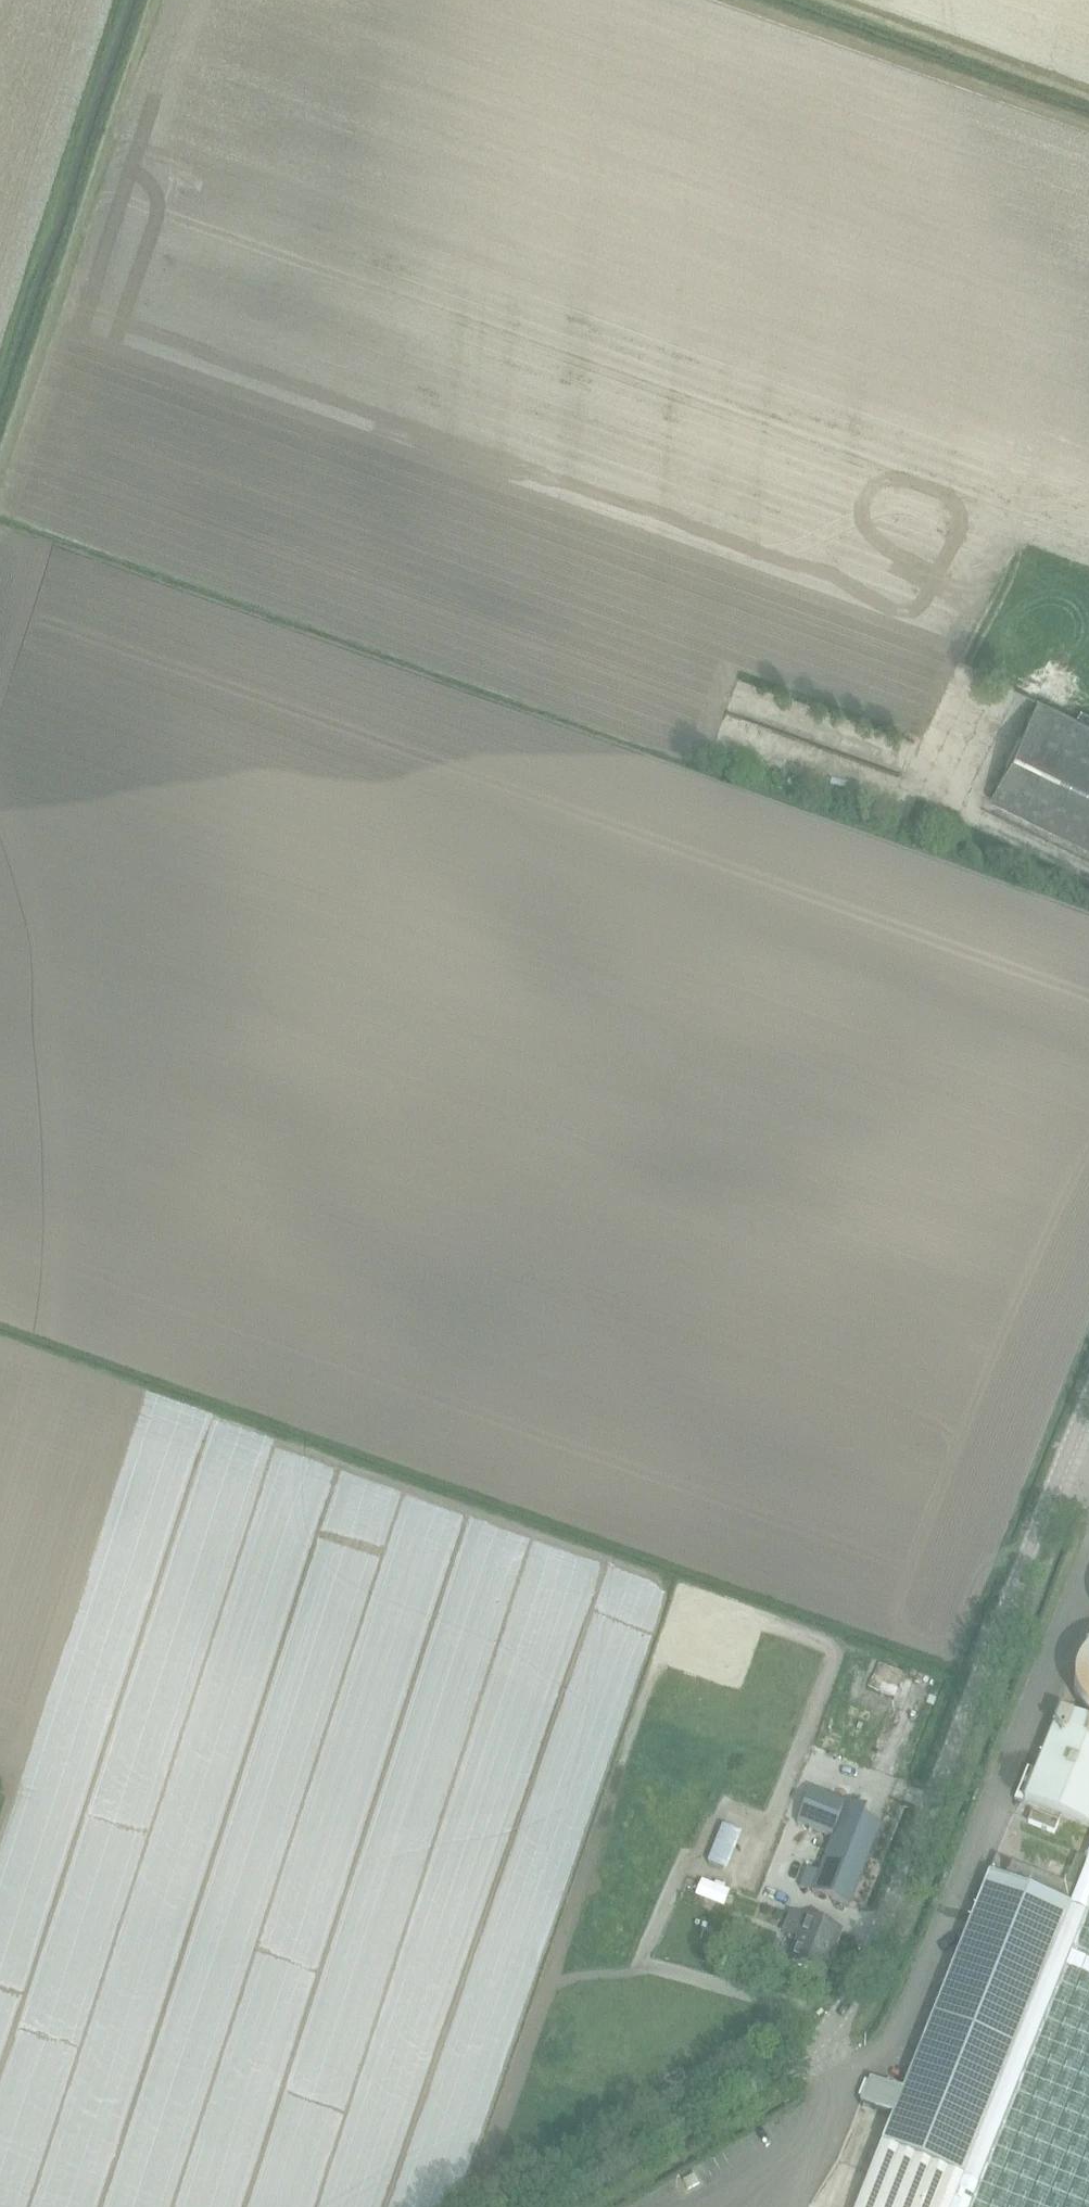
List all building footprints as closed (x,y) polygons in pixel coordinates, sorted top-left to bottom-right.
[(1088,847),(1088,725),(1036,699),(988,797),(1088,847)] [(1086,1657),(1082,1662),(1078,1669),(1075,1675),(1074,1683),(1074,1690),(1076,1697),(1079,1704),(1083,1710),(1088,1715),(1088,1716),(1088,1655),(1086,1657)] [(1024,1801),(1088,1827),(1088,1724),(1060,1712),(1024,1801)] [(782,1759),(774,1783),(803,1794),(812,1770),(782,1759)] [(802,1889),(829,1899),(849,1907),(881,1826),(864,1820),(867,1812),(812,1790),(798,1827),(833,1840),(819,1876),(809,1872),(802,1889)] [(1059,1824),(1032,1813),(1028,1824),(1054,1834),(1059,1824)] [(810,1868),(810,1840),(788,1840),(788,1868),(810,1868)] [(1088,1862),(1077,1857),(1066,1884),(996,1856),(989,1875),(1067,1906),(961,2173),(883,2142),(857,2206),(1088,2206),(1088,1860),(1088,1862)] [(893,2117),(883,2142),(961,2173),(1067,1906),(989,1875),(903,2092),(870,2080),(861,2104),(893,2117)] [(697,1893),(723,1903),(726,1894),(701,1883),(697,1893)] [(790,1961),(804,1966),(824,1974),(840,1933),(788,1913),(781,1930),(799,1937),(790,1961)]
